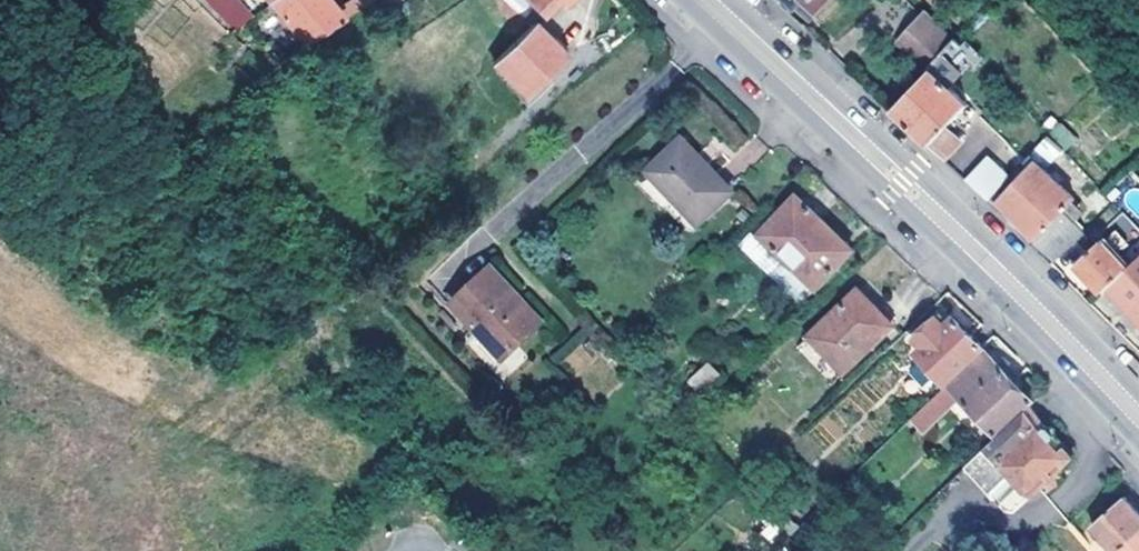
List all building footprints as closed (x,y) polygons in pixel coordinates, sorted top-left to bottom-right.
[(253,18),(238,0),(205,0),(234,31),(236,30),(253,18)] [(312,46),(347,22),(339,13),(329,0),(278,0),(274,3),(312,46)] [(356,0),(339,13),(347,22),(364,10),(356,0)] [(379,0),(356,0),(364,10),(379,0)] [(487,1),(523,35),(531,29),(502,0),(488,0),(487,1)] [(531,29),(555,4),(561,8),(569,0),(502,0),(531,29)] [(794,2),(796,0),(815,18),(831,0),(792,0),(794,2)] [(928,71),(959,40),(932,11),(899,44),(928,71)] [(557,69),(523,35),(481,78),(520,117),(541,95),(536,91),(557,69)] [(922,137),(947,160),(964,142),(949,127),(970,106),(947,82),(963,66),(956,57),(966,47),(959,40),(928,71),(930,73),(894,111),(922,137)] [(1040,130),(1070,149),(1079,136),(1049,117),(1040,130)] [(1041,137),(1033,153),(1053,164),(1062,148),(1041,137)] [(733,194),(684,141),(648,175),(698,227),(733,194)] [(968,180),(988,199),(1006,180),(986,160),(968,180)] [(1052,264),(1086,233),(1076,223),(1082,216),(1073,207),(1078,201),(1036,160),(998,201),(1039,241),(1034,245),(1052,264)] [(824,225),(798,198),(761,236),(817,290),(853,252),(824,225)] [(1138,261),(1138,254),(1117,233),(1106,244),(1103,240),(1077,266),(1089,280),(1102,294),(1109,289),(1138,261)] [(1109,289),(1128,310),(1138,322),(1138,261),(1109,289)] [(492,272),(455,309),(507,363),(545,327),(492,272)] [(894,329),(860,292),(809,338),(844,375),(894,329)] [(984,353),(985,352),(968,333),(955,319),(947,328),(937,318),(916,338),(924,347),(918,354),(949,386),(984,353)] [(1035,405),(1003,370),(1000,370),(984,353),(949,386),(916,418),(928,431),(961,398),(966,403),(967,406),(999,439),(1030,410),(1035,405)] [(727,377),(714,364),(694,383),(708,397),(727,377)] [(1030,410),(999,439),(989,450),(1032,498),(1074,459),(1059,442),(1058,429),(1046,428),(1030,410)] [(1138,534),(1138,514),(1134,507),(1125,498),(1091,529),(1111,550),(1121,550),(1138,534)] [(781,507),(772,516),(791,534),(799,525),(781,507)] [(1121,550),(1138,550),(1138,534),(1121,550)]
